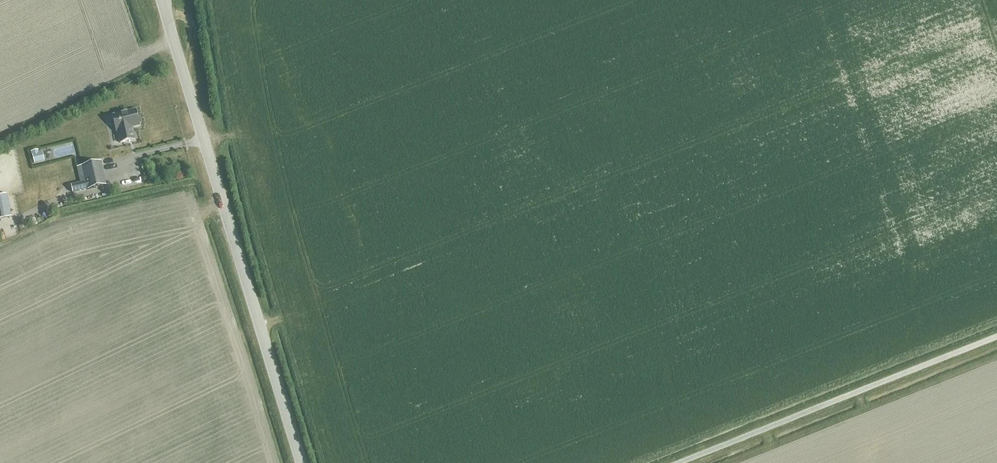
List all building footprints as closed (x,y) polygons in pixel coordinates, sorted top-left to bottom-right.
[(117,131),(120,143),(135,140),(132,127),(139,126),(139,124),(140,122),(139,117),(137,115),(136,110),(128,112),(126,111),(122,112),(121,114),(113,116),(116,131),(117,131)] [(38,150),(31,151),(34,163),(45,160),(43,151),(39,152),(38,150)] [(106,186),(100,162),(82,166),(86,180),(71,184),(73,193),(88,189),(88,190),(106,186)] [(0,200),(0,219),(9,218),(5,198),(0,200)]
